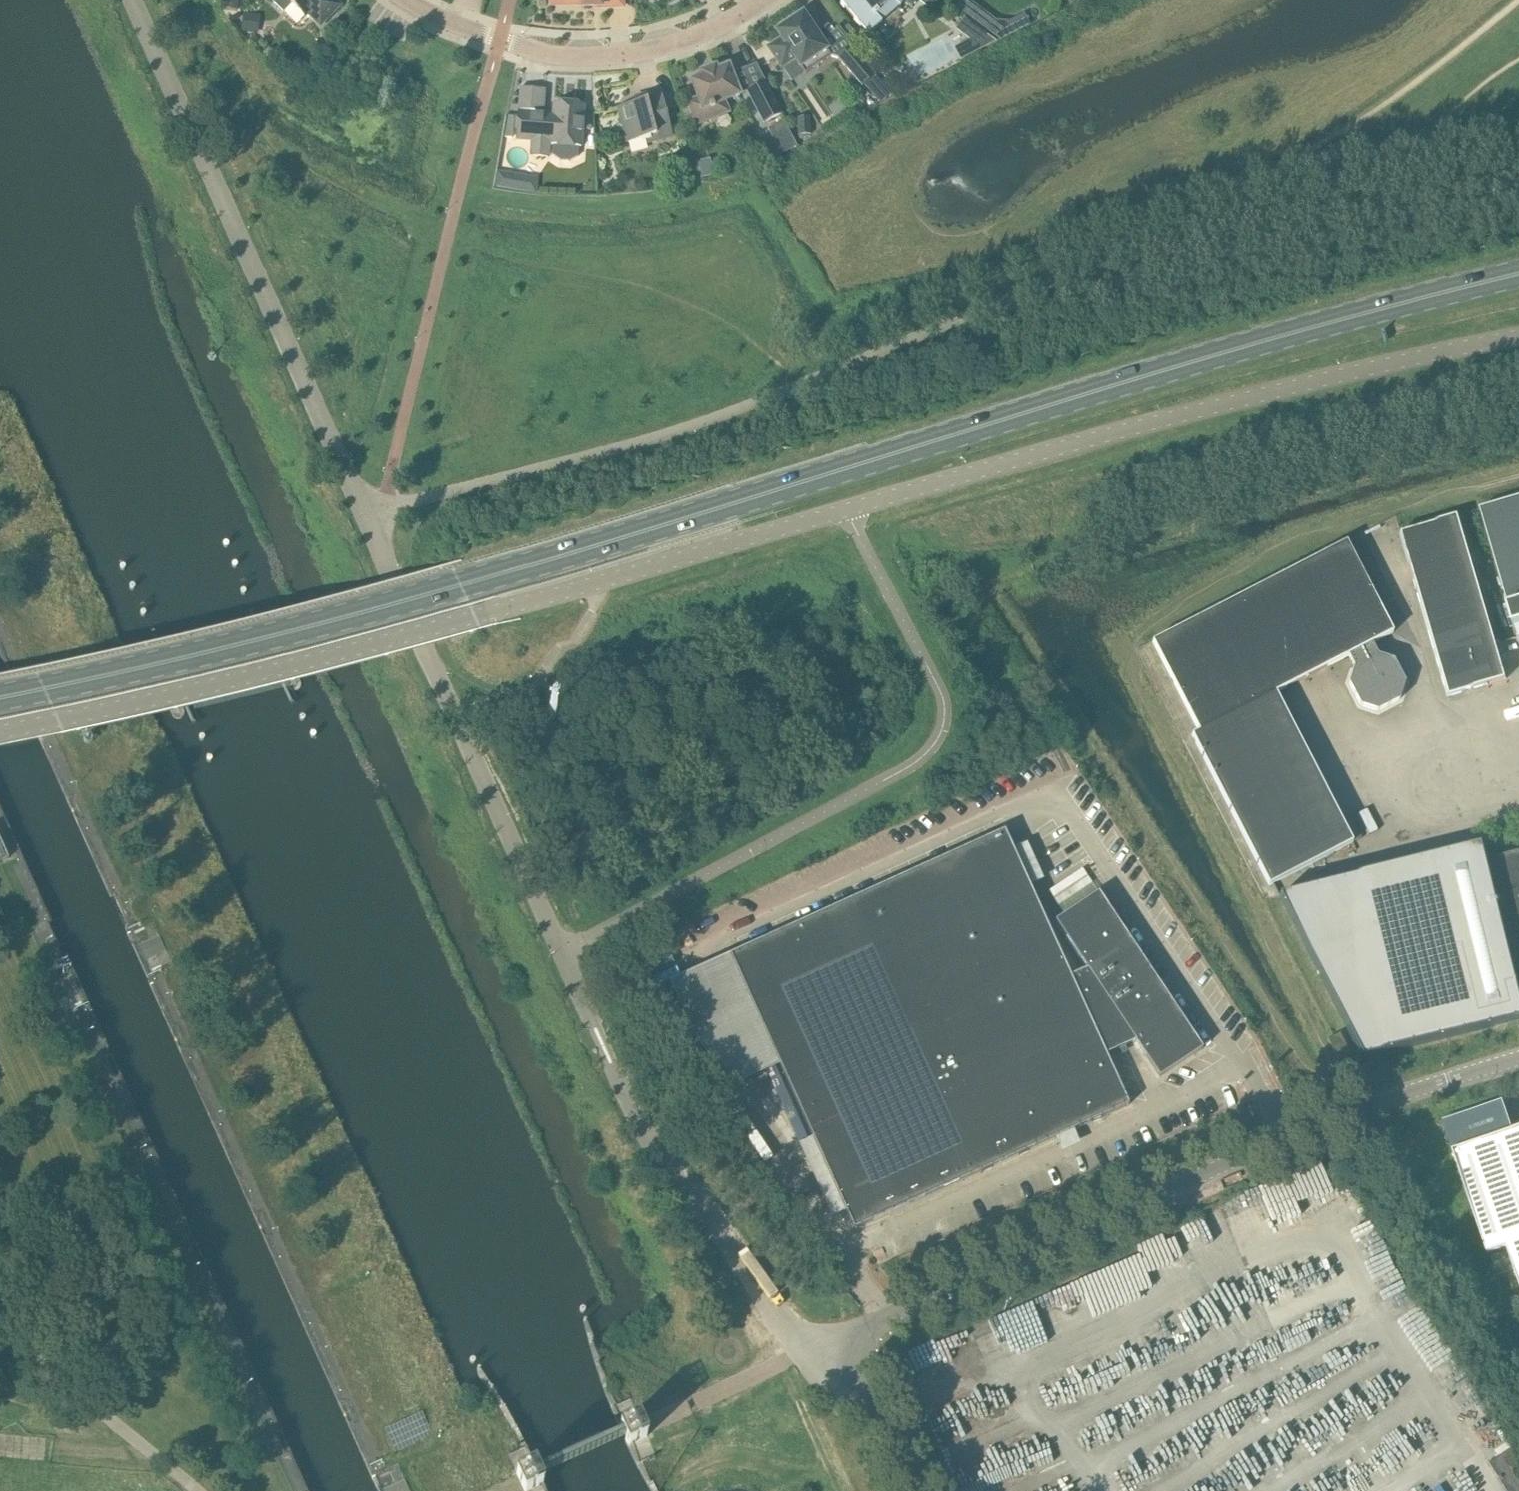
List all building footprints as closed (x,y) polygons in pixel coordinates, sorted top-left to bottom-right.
[(224,10),(238,12),(240,0),(226,0),(224,10)] [(284,12),(292,3),(306,16),(309,13),(321,25),(340,5),(335,0),(272,0),(284,12)] [(900,8),(906,0),(844,0),(836,6),(864,39),(900,8)] [(932,9),(939,0),(920,0),(932,9)] [(782,68),(795,59),(805,73),(832,56),(803,13),(777,31),(782,39),(769,48),(782,68)] [(1000,40),(1029,25),(1024,14),(1010,22),(995,21),(995,37),(1000,40)] [(259,33),(261,18),(244,16),(242,31),(259,33)] [(876,74),(851,46),(837,57),(862,86),(876,74)] [(716,67),(702,72),(704,76),(692,81),(699,98),(688,102),(697,124),(729,112),(725,100),(740,95),(729,66),(717,71),(716,67)] [(767,83),(747,91),(764,123),(783,114),(767,83)] [(655,135),(656,140),(672,136),(660,91),(645,95),(646,100),(619,108),(628,142),(655,135)] [(593,114),(583,114),(584,105),(555,103),(554,114),(518,111),(516,138),(552,141),(552,145),(554,145),(553,155),(561,160),(570,161),(579,156),(579,147),(581,147),(582,129),(591,129),(593,114)] [(504,137),(512,138),(514,116),(508,115),(504,137)] [(798,116),(798,134),(812,134),(812,117),(798,116)] [(769,130),(780,152),(797,143),(786,122),(769,130)] [(698,165),(701,180),(702,182),(715,179),(715,176),(711,162),(698,165)] [(676,166),(678,179),(695,177),(694,164),(676,166)] [(498,172),(496,186),(537,193),(539,178),(498,172)] [(1484,508),(1512,605),(1511,605),(1517,626),(1518,625),(1518,498),(1484,508)] [(1402,532),(1450,696),(1510,678),(1462,514),(1402,532)] [(1394,632),(1347,542),(1154,642),(1200,731),(1193,734),(1271,885),(1354,841),(1277,692),(1350,655),(1355,666),(1350,683),(1361,705),(1378,710),(1401,699),(1406,682),(1396,660),(1378,654),(1372,643),(1394,632)] [(1071,975),(1005,829),(731,954),(855,1228),(1130,1104),(1107,1054),(1136,1041),(1160,1076),(1203,1048),(1099,891),(1056,920),(1088,968),(1071,975)] [(9,857),(0,836),(0,862),(9,857)] [(1364,1061),(1518,1020),(1518,988),(1484,845),(1280,895),(1364,1061)] [(1489,862),(1518,983),(1518,855),(1489,862)] [(649,961),(644,952),(637,955),(642,965),(649,961)] [(1444,1122),(1453,1150),(1488,1253),(1492,1252),(1507,1246),(1513,1263),(1518,1280),(1518,1128),(1516,1129),(1506,1100),(1444,1122)] [(640,1416),(620,1425),(629,1444),(648,1436),(640,1416)] [(1493,1461),(1490,1463),(1509,1490),(1518,1490),(1518,1450),(1513,1441),(1496,1452),(1500,1458),(1493,1461)] [(517,1472),(525,1490),(526,1490),(545,1483),(536,1463),(517,1472)] [(385,1490),(410,1490),(404,1479),(384,1488),(385,1490)]
